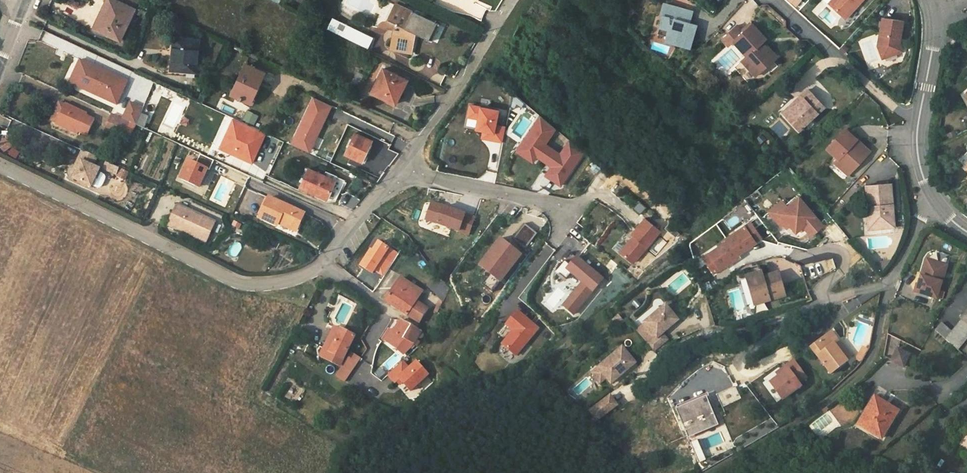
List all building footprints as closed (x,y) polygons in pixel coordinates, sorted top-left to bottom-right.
[(134,9),(116,0),(108,0),(105,5),(108,6),(97,30),(120,41),(134,9)] [(134,9),(138,2),(134,0),(116,0),(134,9)] [(478,3),(494,10),(499,0),(479,0),(478,3)] [(863,0),(833,0),(828,5),(845,20),(863,0)] [(395,4),(388,21),(401,27),(400,32),(394,31),(390,50),(410,54),(415,33),(427,39),(435,23),(395,4)] [(690,13),(666,5),(657,35),(675,40),(677,46),(688,49),(693,34),(691,33),(684,31),(686,24),(690,13)] [(851,23),(860,12),(856,8),(846,19),(851,23)] [(883,19),(878,47),(883,60),(899,54),(896,45),(897,39),(900,40),(903,22),(883,19)] [(686,24),(684,31),(691,33),(693,26),(686,24)] [(732,42),(745,59),(741,62),(755,78),(765,68),(762,64),(772,55),(767,49),(763,48),(765,41),(751,25),(742,33),(732,42)] [(344,32),(358,40),(362,33),(347,26),(344,32)] [(732,42),(742,33),(737,27),(725,36),(726,37),(722,41),(727,47),(732,42)] [(371,39),(362,33),(358,40),(368,45),(371,39)] [(198,41),(173,39),(170,70),(196,72),(198,41)] [(765,68),(776,59),(772,55),(762,64),(765,68)] [(81,70),(85,62),(81,60),(70,83),(104,99),(106,96),(78,83),(84,71),(81,70)] [(81,70),(84,71),(78,83),(106,96),(104,99),(117,105),(128,82),(85,62),(81,70)] [(231,94),(250,103),(263,73),(245,65),(231,94)] [(397,94),(404,80),(383,69),(378,79),(380,81),(373,94),(395,105),(400,96),(397,94)] [(362,75),(357,73),(352,83),(356,85),(362,75)] [(407,82),(404,80),(397,94),(400,96),(407,82)] [(808,90),(801,96),(804,99),(785,116),(798,131),(824,108),(808,90)] [(525,103),(513,94),(511,107),(514,110),(517,105),(522,108),(525,103)] [(801,96),(782,114),(785,116),(804,99),(801,96)] [(332,106),(313,97),(294,138),(312,147),(332,106)] [(78,132),(87,135),(94,120),(85,116),(87,114),(64,104),(64,105),(58,103),(50,121),(56,123),(56,124),(78,134),(78,132)] [(143,108),(131,103),(124,120),(128,121),(130,123),(137,125),(141,114),(143,108)] [(231,115),(234,109),(221,103),(218,109),(231,115)] [(483,130),(493,132),(492,140),(502,142),(505,128),(496,126),(496,122),(498,111),(472,106),(469,117),(478,119),(476,128),(476,129),(483,130)] [(241,121),(253,125),(257,115),(245,110),(241,121)] [(141,114),(137,125),(144,129),(149,117),(141,114)] [(124,120),(113,115),(104,134),(119,141),(128,121),(124,120)] [(478,119),(469,117),(468,117),(466,126),(476,128),(478,119)] [(252,163),(266,133),(233,118),(220,148),(252,163)] [(539,121),(554,132),(556,130),(542,118),(539,121)] [(781,138),(789,130),(778,119),(770,128),(781,138)] [(130,123),(128,121),(119,141),(122,142),(130,123)] [(554,132),(539,121),(522,146),(537,156),(553,167),(547,176),(561,186),(582,155),(567,145),(560,155),(545,145),(554,132)] [(827,148),(837,158),(834,163),(848,175),(865,157),(852,144),(856,140),(844,129),(827,148)] [(493,132),(483,130),(482,138),(492,140),(493,132)] [(371,141),(355,134),(345,154),(365,163),(369,154),(366,153),(371,141)] [(312,147),(294,138),(291,144),(309,153),(312,147)] [(869,152),(856,140),(852,144),(865,157),(869,152)] [(567,145),(582,155),(584,153),(570,141),(567,145)] [(537,156),(522,146),(518,152),(533,162),(537,156)] [(14,159),(18,152),(9,148),(5,155),(14,159)] [(96,157),(82,150),(78,160),(80,161),(77,168),(73,178),(91,187),(99,169),(92,166),(96,157)] [(200,155),(196,164),(207,169),(210,170),(214,161),(200,155)] [(199,187),(207,169),(196,164),(189,160),(180,179),(199,187)] [(103,163),(101,170),(114,175),(117,168),(103,163)] [(122,180),(126,174),(119,169),(115,175),(122,180)] [(323,176),(308,170),(300,187),(315,194),(326,199),(331,190),(335,182),(323,176)] [(100,188),(104,175),(98,173),(93,186),(100,188)] [(335,182),(331,190),(338,193),(343,181),(325,173),(323,176),(335,182)] [(891,184),(866,186),(868,207),(871,207),(873,229),(887,228),(886,225),(895,224),(894,210),(892,210),(891,205),(893,205),(891,184)] [(326,199),(315,194),(314,196),(326,201),(334,201),(338,193),(331,190),(326,199)] [(304,213),(269,197),(260,219),(277,227),(279,223),(296,231),(304,213)] [(799,197),(777,216),(787,228),(790,225),(796,232),(803,226),(811,235),(822,225),(799,197)] [(642,215),(648,208),(641,201),(634,209),(642,215)] [(468,234),(474,217),(431,203),(426,219),(468,234)] [(215,222),(177,204),(169,222),(177,225),(176,229),(188,234),(189,231),(192,233),(191,235),(206,242),(215,222)] [(633,236),(635,238),(626,248),(621,254),(632,264),(660,231),(646,220),(633,236)] [(751,222),(745,226),(748,231),(754,227),(751,222)] [(525,251),(537,235),(524,225),(512,241),(525,251)] [(668,225),(665,229),(676,239),(680,234),(668,225)] [(706,261),(713,272),(719,268),(719,269),(739,257),(737,254),(756,243),(756,242),(762,238),(754,227),(748,231),(745,226),(726,238),(727,240),(709,252),(712,257),(706,261)] [(479,267),(490,275),(482,286),(492,294),(519,258),(510,251),(512,249),(500,240),(479,267)] [(621,254),(626,248),(617,240),(611,247),(620,255),(621,254)] [(235,257),(241,246),(235,242),(228,253),(235,257)] [(709,252),(703,256),(706,261),(712,257),(709,252)] [(565,281),(570,274),(582,283),(563,306),(573,315),(602,280),(569,253),(562,262),(563,262),(555,272),(565,281)] [(915,292),(937,298),(942,282),(947,265),(930,261),(925,277),(922,276),(921,276),(919,285),(917,285),(915,292)] [(763,279),(761,273),(746,277),(755,305),(784,297),(778,275),(763,279)] [(385,301),(405,314),(418,323),(428,308),(416,301),(422,291),(401,278),(385,301)] [(443,302),(448,288),(438,278),(428,288),(443,302)] [(472,285),(470,291),(481,296),(484,290),(472,285)] [(727,294),(735,312),(745,308),(738,290),(727,294)] [(677,319),(665,305),(643,323),(656,337),(647,344),(653,351),(666,339),(661,333),(677,319)] [(497,345),(514,358),(537,329),(513,309),(500,326),(507,332),(497,345)] [(951,332),(945,339),(958,351),(966,340),(966,313),(951,332)] [(402,354),(410,341),(404,338),(411,326),(401,320),(386,342),(402,354)] [(945,339),(951,332),(941,323),(935,330),(945,339)] [(334,326),(324,348),(320,356),(339,365),(354,336),(334,326)] [(421,333),(411,326),(404,338),(410,341),(414,344),(419,348),(420,344),(416,341),(417,339),(420,340),(422,339),(423,336),(421,333)] [(831,331),(811,347),(831,373),(847,360),(840,350),(838,351),(832,344),(838,340),(831,331)] [(622,347),(597,368),(605,377),(610,383),(635,362),(622,347)] [(898,350),(892,362),(903,367),(909,356),(898,350)] [(333,377),(343,383),(359,358),(349,351),(333,377)] [(427,374),(412,360),(407,365),(401,359),(385,375),(406,396),(427,374)] [(784,373),(770,384),(783,400),(801,386),(799,383),(806,378),(793,361),(786,367),(790,372),(786,376),(784,373)] [(600,382),(605,377),(597,368),(592,373),(600,382)] [(750,386),(737,390),(740,402),(722,407),(724,415),(755,407),(750,386)] [(721,407),(739,399),(734,387),(715,395),(721,407)] [(616,405),(609,396),(585,415),(592,424),(616,405)] [(705,399),(690,405),(691,408),(706,401),(705,399)] [(858,425),(882,439),(898,412),(888,407),(887,409),(873,400),(858,425)] [(690,405),(680,409),(685,422),(683,424),(688,436),(716,425),(706,401),(691,408),(690,405)] [(838,401),(829,414),(844,425),(853,412),(838,401)] [(685,422),(680,409),(677,411),(683,424),(685,422)] [(709,448),(725,442),(720,432),(704,438),(709,448)]
